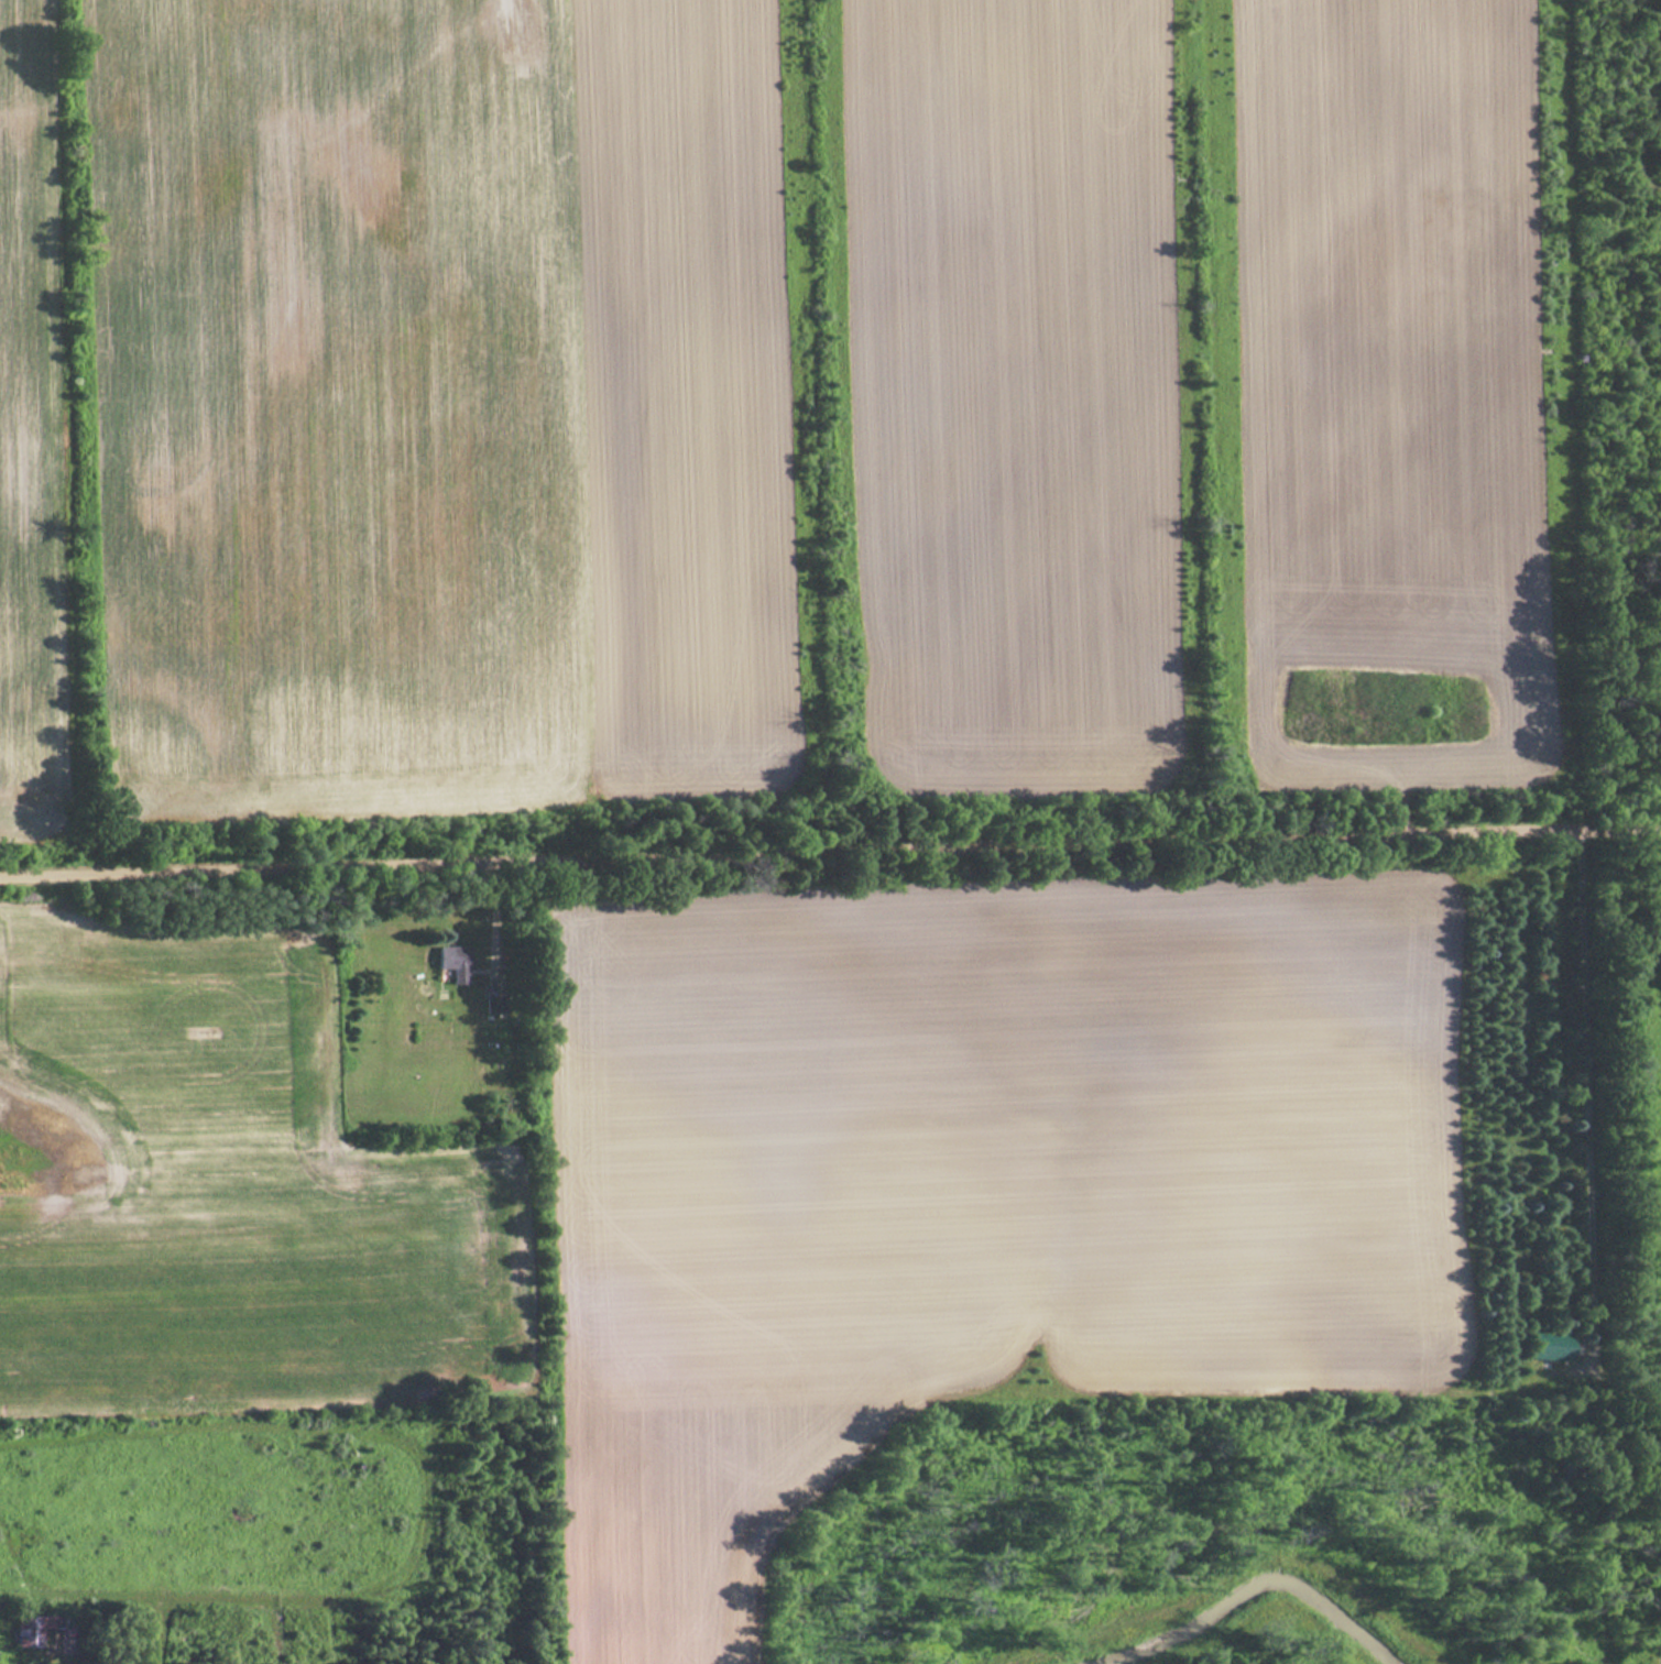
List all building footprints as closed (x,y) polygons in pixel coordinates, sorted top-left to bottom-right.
[(438,970),(450,970),(450,975),(440,975),(440,981),(452,981),(452,984),(467,984),(467,947),(438,946),(438,970)] [(485,995),(486,1013),(504,1013),(503,994),(485,995)] [(1527,1358),(1566,1363),(1569,1337),(1530,1332),(1527,1358)] [(62,1626),(62,1615),(16,1615),(16,1647),(52,1647),(52,1626),(62,1626)]
